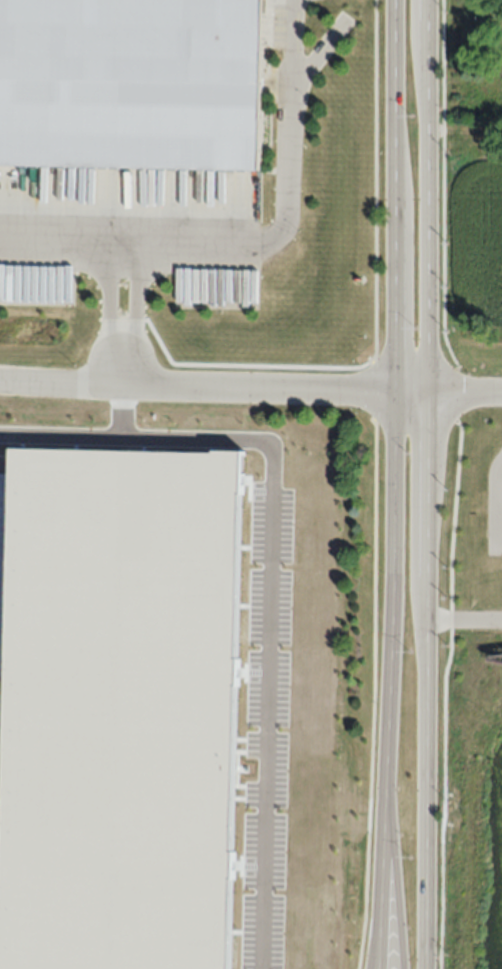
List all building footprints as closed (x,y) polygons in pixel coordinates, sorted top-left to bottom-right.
[(257,169),(260,0),(0,0),(0,165),(257,169)]
